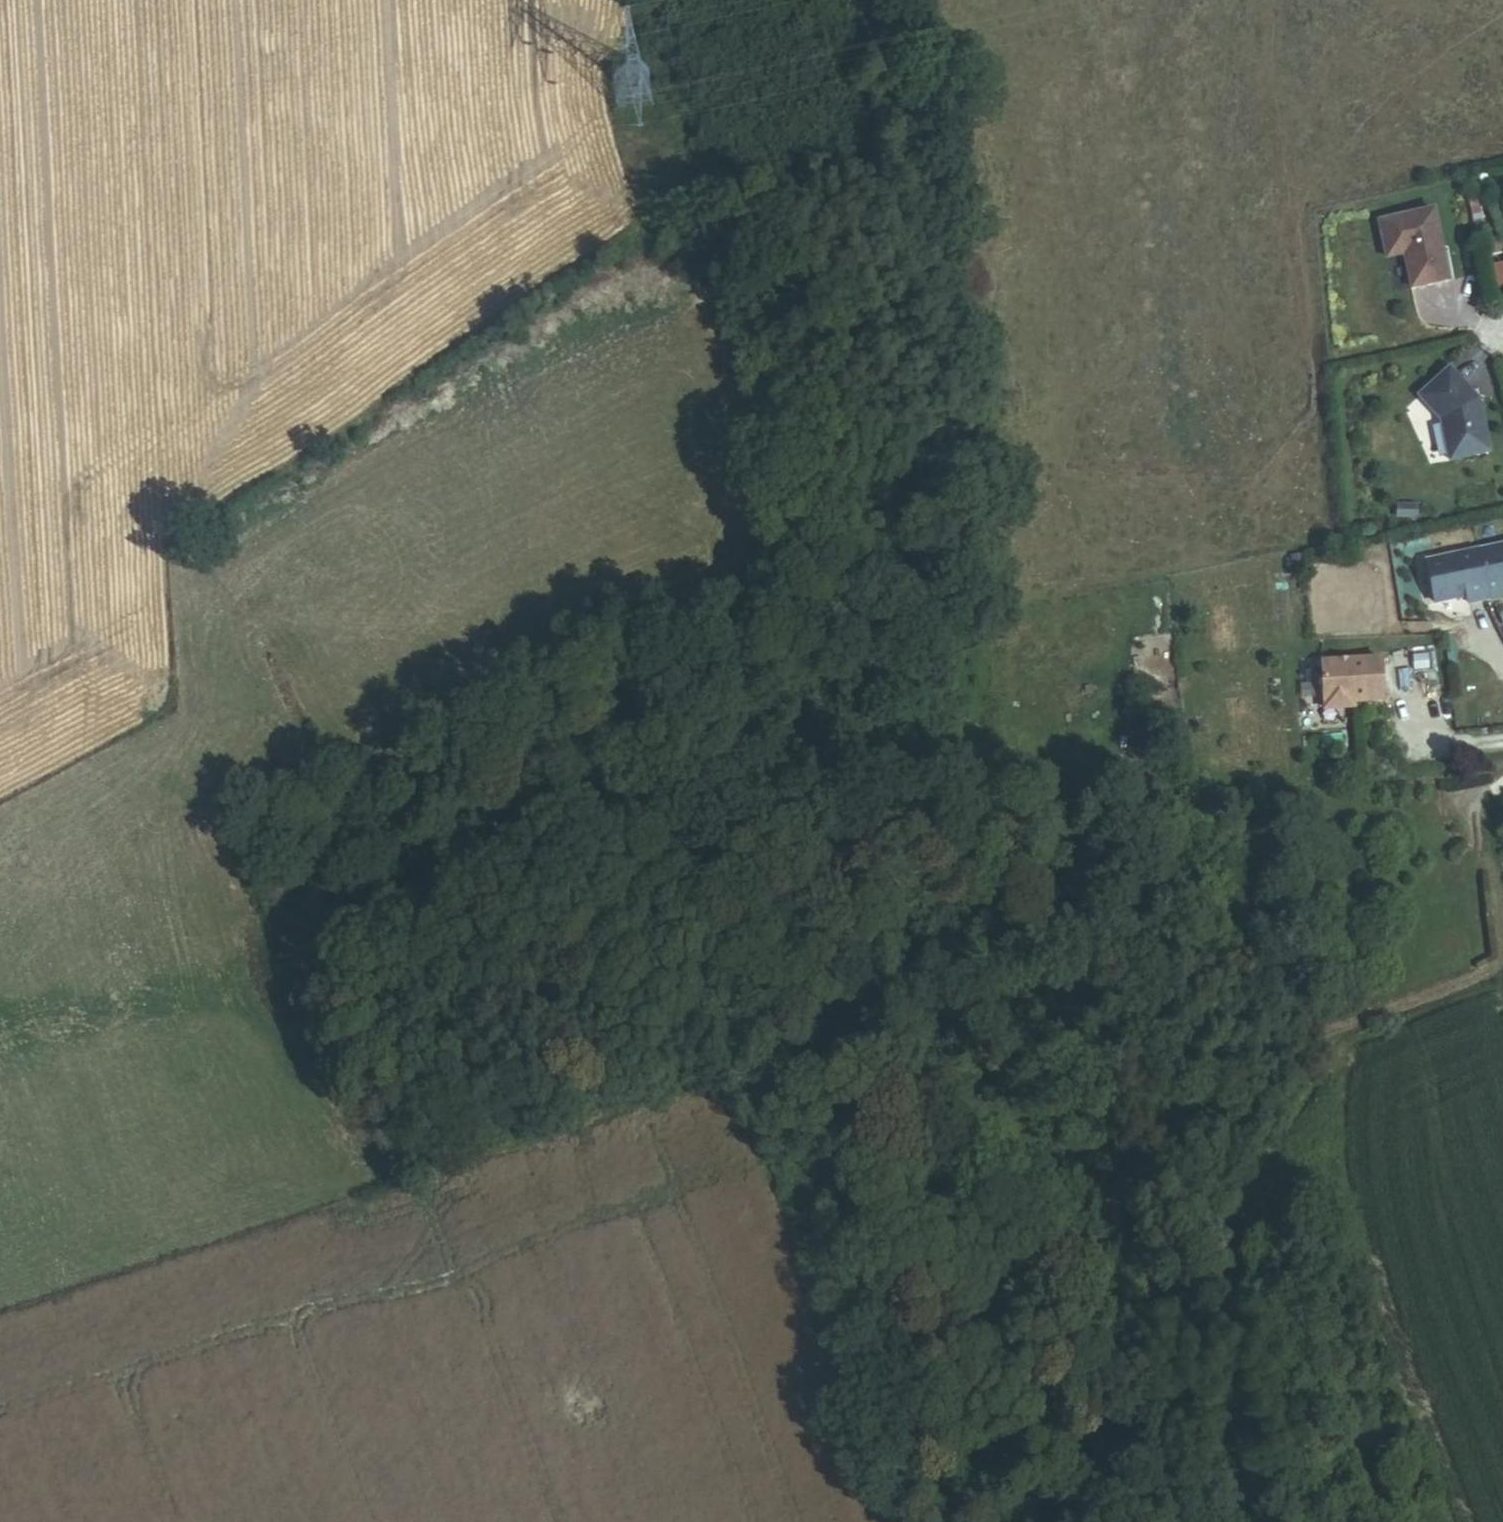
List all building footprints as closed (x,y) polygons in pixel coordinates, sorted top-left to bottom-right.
[(1441,274),(1425,202),(1370,214),(1378,251),(1396,247),(1404,282),(1441,274)] [(1498,275),(1493,255),(1479,258),(1483,278),(1498,275)] [(1492,446),(1481,394),(1479,395),(1477,388),(1444,361),(1418,393),(1444,413),(1452,454),(1492,446)] [(1460,548),(1471,604),(1491,601),(1489,592),(1502,590),(1502,540),(1460,548)] [(1471,604),(1460,548),(1404,558),(1413,606),(1449,599),(1451,608),(1471,604)] [(1384,703),(1383,655),(1318,656),(1319,710),(1352,709),(1352,703),(1384,703)]
